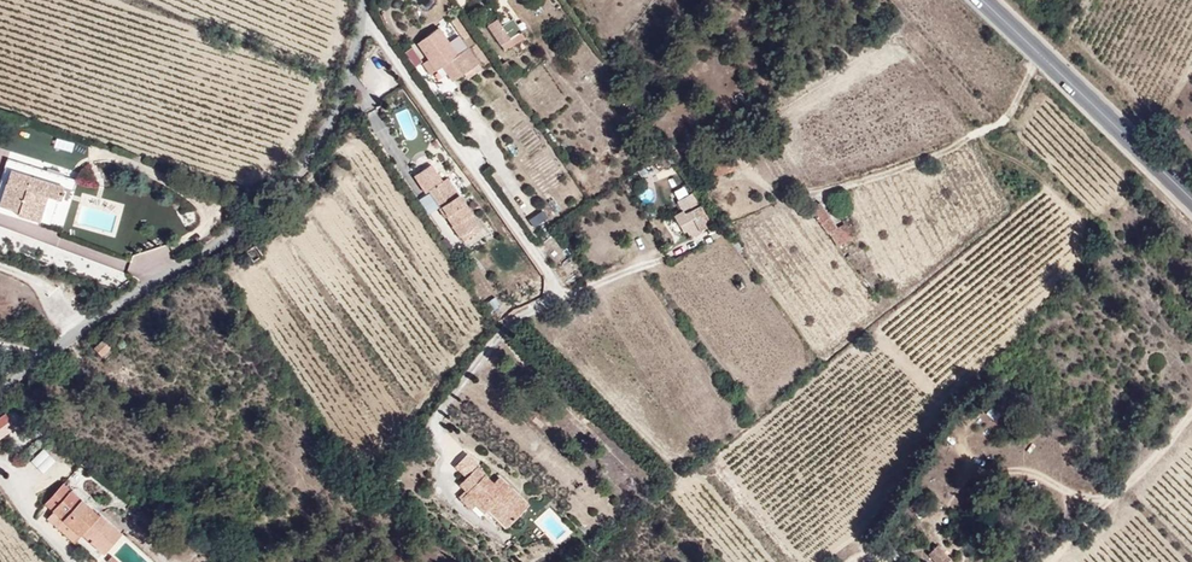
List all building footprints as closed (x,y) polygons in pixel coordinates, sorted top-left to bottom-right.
[(510,22),(498,30),(507,43),(517,36),(519,34),(510,22)] [(494,23),(484,29),(502,56),(521,42),(517,36),(507,43),(498,30),(494,23)] [(447,45),(436,32),(415,47),(434,74),(441,69),(447,65),(458,80),(462,78),(471,72),(475,78),(481,74),(456,38),(447,45)] [(420,65),(410,50),(404,55),(414,69),(420,65)] [(496,57),(490,61),(495,68),(501,64),(496,57)] [(434,74),(427,63),(422,66),(430,77),(434,74)] [(447,65),(441,69),(452,85),(458,80),(447,65)] [(503,65),(496,70),(501,77),(507,73),(503,65)] [(471,72),(462,78),(467,84),(475,78),(471,72)] [(13,160),(11,165),(78,186),(80,180),(13,160)] [(78,186),(11,165),(0,203),(0,204),(23,211),(22,214),(49,222),(55,204),(71,210),(78,186)] [(449,229),(455,225),(466,241),(478,232),(456,198),(450,202),(438,184),(427,168),(410,180),(421,196),(425,193),(434,187),(439,194),(430,200),(435,207),(436,210),(449,229)] [(443,180),(438,184),(450,202),(456,198),(443,180)] [(425,193),(430,200),(439,194),(434,187),(425,193)] [(691,191),(675,198),(679,209),(696,202),(691,191)] [(792,213),(801,207),(799,204),(797,206),(795,202),(788,207),(792,213)] [(704,228),(694,212),(675,223),(677,226),(684,238),(704,228)] [(460,245),(466,241),(455,225),(449,229),(460,245)] [(669,230),(676,244),(685,240),(684,238),(677,226),(669,230)] [(261,259),(256,251),(244,258),(250,267),(261,259)] [(101,360),(110,354),(103,346),(95,352),(101,360)] [(13,429),(2,415),(0,417),(0,439),(13,429)] [(43,447),(30,459),(45,474),(58,462),(43,447)] [(506,507),(515,497),(496,480),(492,485),(474,470),(455,491),(461,498),(455,505),(467,516),(472,511),(480,519),(484,515),(503,533),(518,518),(506,507)] [(127,534),(101,512),(98,514),(63,485),(47,505),(57,514),(82,535),(107,557),(127,534)] [(526,508),(515,497),(506,507),(518,518),(526,508)] [(82,535),(57,514),(50,521),(75,543),(82,535)] [(935,561),(949,561),(950,560),(937,546),(928,555),(935,561)]
